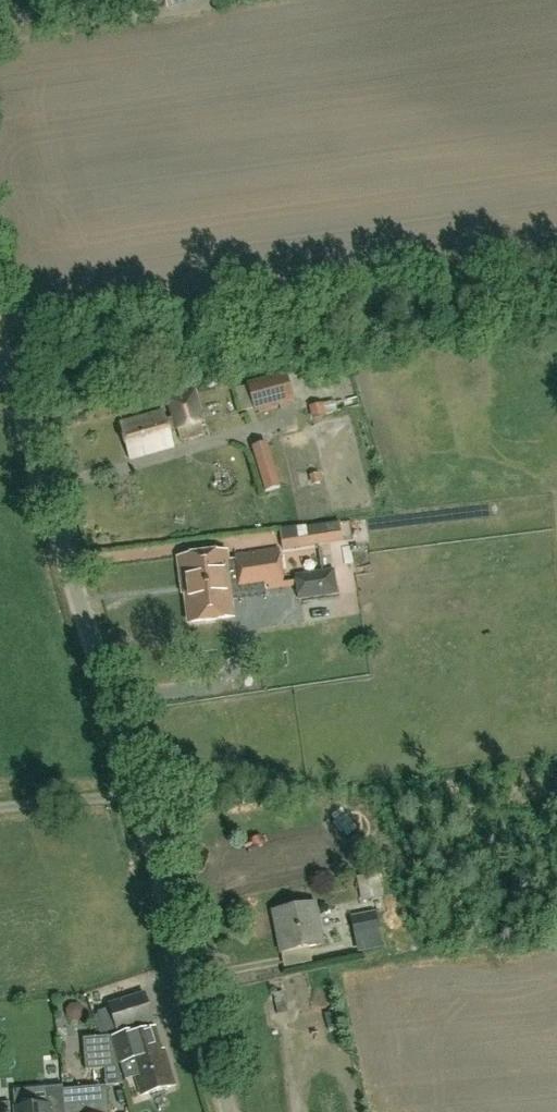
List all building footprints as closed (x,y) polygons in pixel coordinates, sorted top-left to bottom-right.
[(198,0),(165,0),(168,9),(198,0)] [(256,413),(295,402),(286,372),(246,382),(256,413)] [(177,430),(201,423),(193,394),(169,401),(174,418),(166,420),(163,411),(120,424),(130,459),(173,446),(168,429),(176,427),(177,430)] [(118,465),(98,468),(99,480),(120,477),(118,465)] [(240,592),(283,586),(278,549),(235,556),(236,562),(240,592)] [(228,594),(240,592),(236,562),(226,564),(225,552),(179,559),(182,579),(183,585),(186,585),(191,623),(231,618),(228,594)] [(297,601),(339,594),(335,569),(296,575),(295,579),(297,601)] [(384,872),(379,873),(357,877),(362,901),(381,898),(383,897),(382,892),(388,891),(384,872)] [(306,949),(323,945),(316,909),(314,903),(273,911),(282,954),(306,949)] [(359,953),(382,948),(375,913),(352,917),(359,953)] [(306,949),(282,954),(285,969),(310,963),(306,949)] [(118,1033),(154,1022),(145,993),(109,1004),(118,1033)] [(83,1038),(86,1070),(104,1068),(106,1085),(122,1084),(109,1036),(83,1038)] [(164,1050),(146,1055),(143,1044),(117,1052),(125,1079),(135,1076),(141,1095),(175,1086),(164,1050)] [(61,1085),(61,1087),(45,1088),(46,1101),(34,1102),(35,1106),(15,1108),(15,1111),(65,1111),(63,1090),(62,1085),(61,1085)] [(106,1086),(63,1090),(65,1111),(108,1111),(106,1086)] [(134,1099),(124,1100),(126,1111),(136,1111),(134,1099)]
